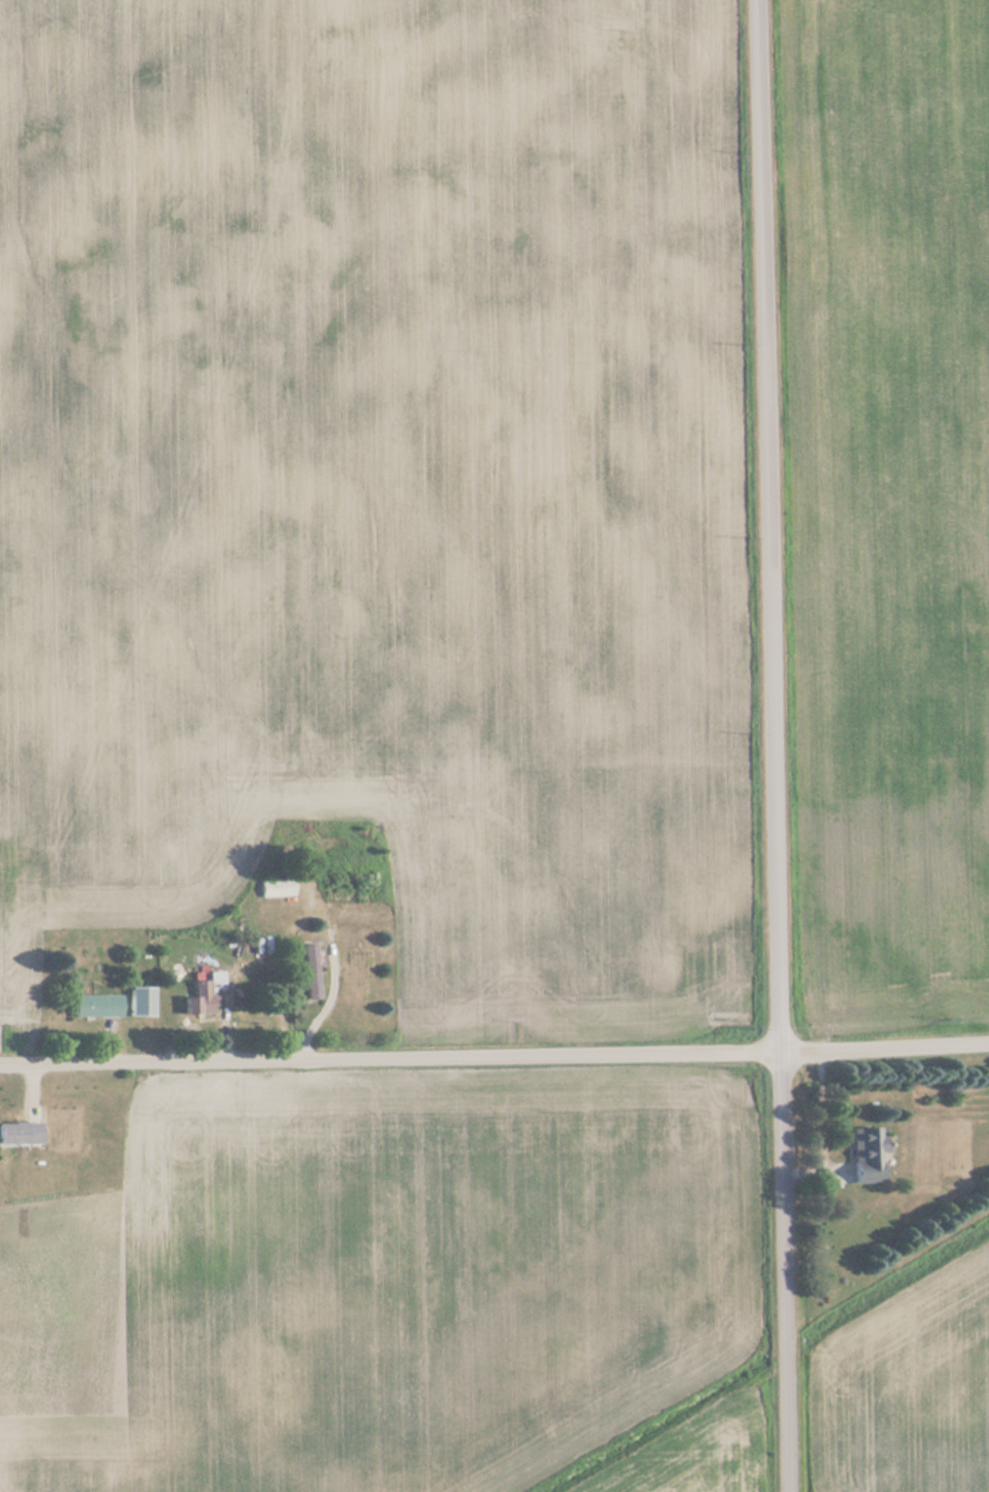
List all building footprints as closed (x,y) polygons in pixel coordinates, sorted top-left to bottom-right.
[(261,896),(293,896),(293,879),(261,879),(261,896)] [(317,999),(316,944),(305,944),(307,999),(317,999)] [(184,1013),(213,1013),(212,989),(223,989),(222,972),(194,972),(194,997),(184,997),(184,1013)] [(129,1016),(152,1016),(152,986),(129,986),(129,1016)] [(120,1017),(120,994),(71,994),(71,1017),(120,1017)] [(40,1145),(40,1122),(0,1122),(0,1145),(40,1145)] [(850,1129),(852,1183),(883,1182),(881,1128),(850,1129)]
